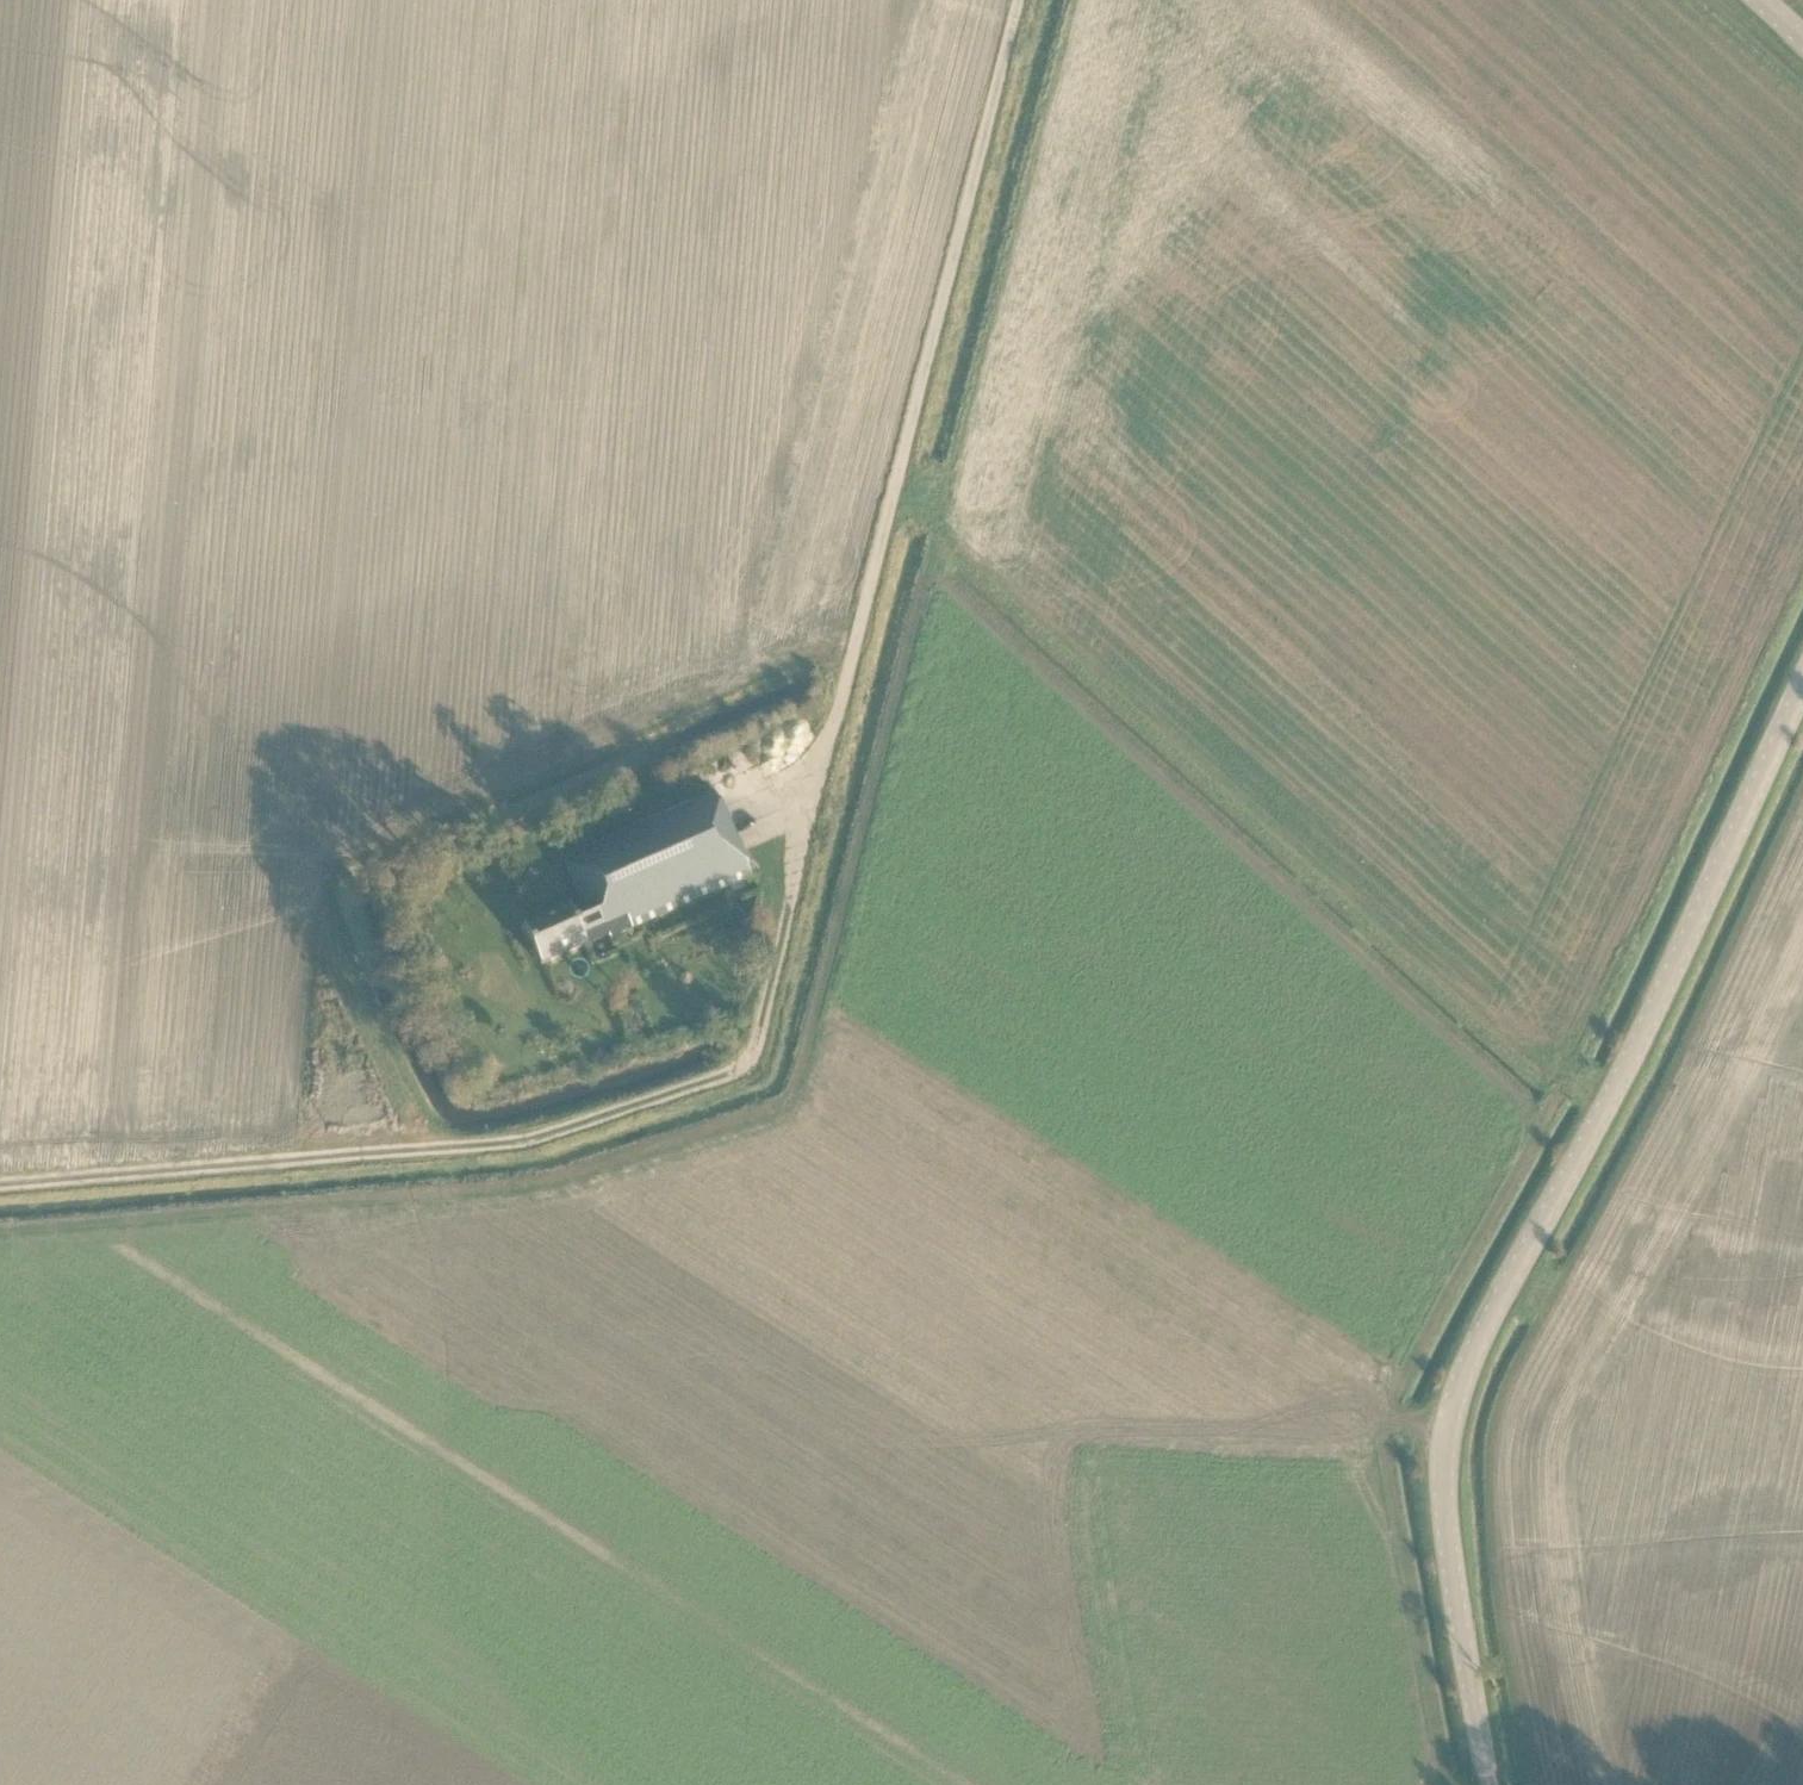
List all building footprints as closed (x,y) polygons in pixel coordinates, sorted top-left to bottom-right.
[(715,793),(564,860),(584,905),(594,900),(596,900),(600,910),(608,906),(611,912),(620,908),(629,930),(751,876),(715,793)] [(594,900),(584,905),(572,910),(570,905),(524,925),(542,965),(588,945),(584,936),(605,926),(610,938),(629,930),(620,908),(611,912),(608,906),(600,910),(596,900),(594,900)]
